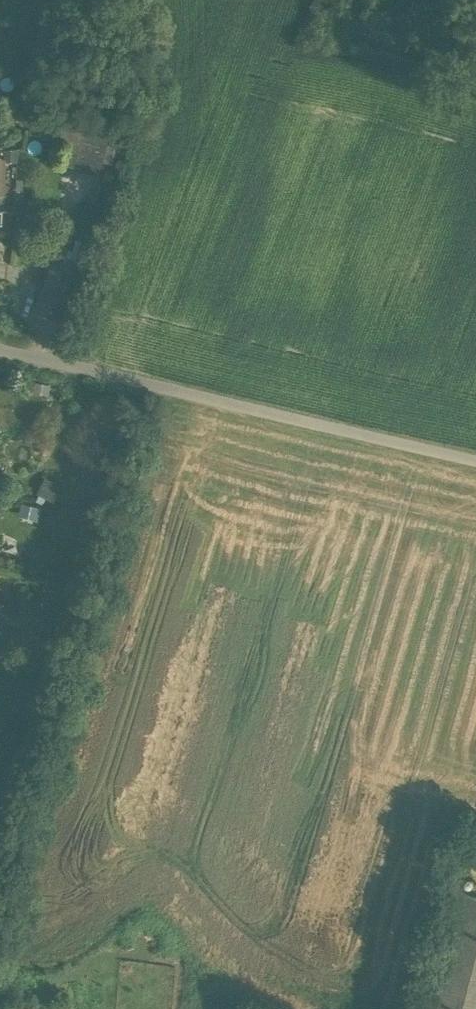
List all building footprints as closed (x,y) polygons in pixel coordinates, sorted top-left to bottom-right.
[(42,126),(32,125),(31,136),(42,136),(42,126)] [(109,136),(74,127),(64,166),(99,175),(109,136)] [(43,208),(27,206),(25,221),(41,223),(43,208)] [(63,259),(56,257),(38,310),(65,320),(83,266),(81,265),(84,257),(66,251),(63,259)] [(425,1008),(475,1008),(475,896),(455,891),(425,1008)]
